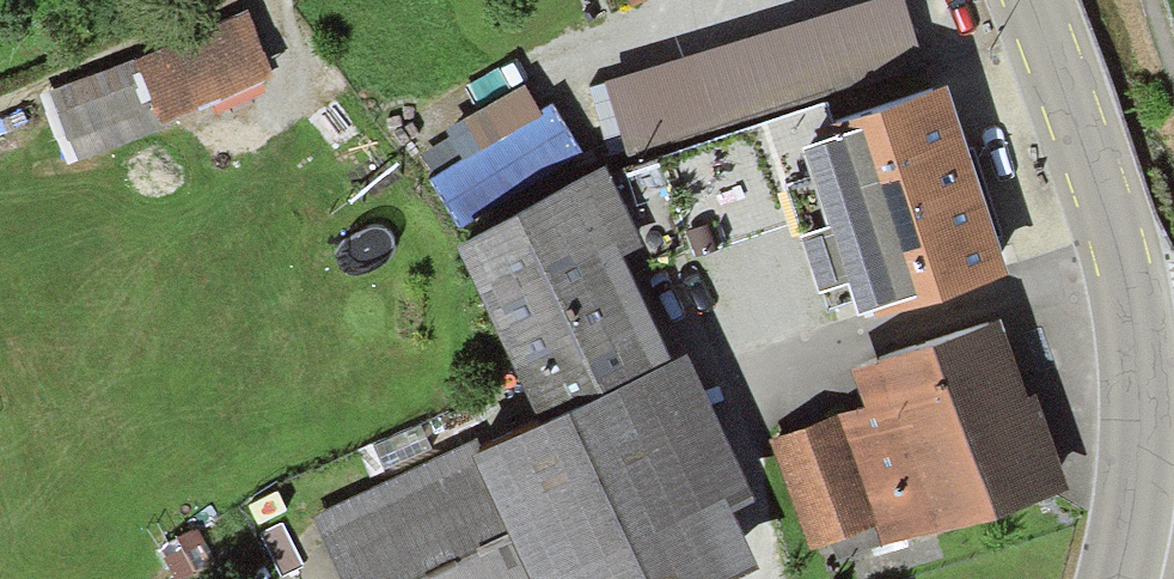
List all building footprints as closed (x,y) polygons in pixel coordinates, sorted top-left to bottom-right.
[(914,76),(889,0),(870,0),(605,85),(632,167),(657,158),(914,76)] [(228,29),(136,67),(160,124),(252,86),(228,29)] [(998,270),(933,69),(914,76),(657,158),(689,256),(792,223),(811,282),(837,274),(851,317),(998,270)] [(421,182),(453,253),(581,194),(539,114),(421,182)] [(453,253),(538,437),(669,377),(619,266),(631,261),(598,187),(581,194),(453,253)] [(876,526),(886,553),(1056,490),(997,334),(861,384),(871,410),(771,447),(811,551),(876,526)] [(473,466),(525,578),(727,578),(736,575),(709,516),(729,507),(669,377),(538,437),(473,466)] [(473,466),(322,535),(342,578),(525,578),(473,466)]
